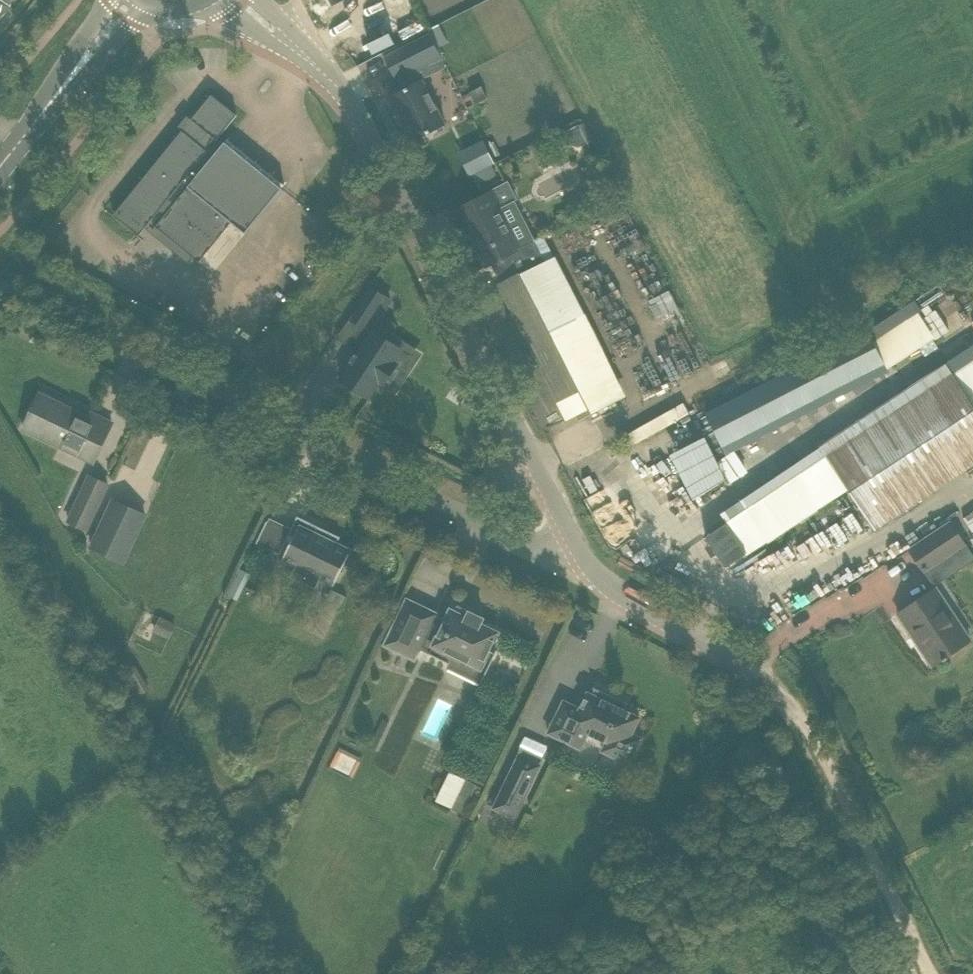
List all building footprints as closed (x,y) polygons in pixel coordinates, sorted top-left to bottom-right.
[(5,13),(7,5),(11,6),(12,0),(0,0),(0,19),(5,13)] [(361,51),(397,33),(385,9),(349,27),(361,51)] [(395,78),(441,55),(430,33),(384,56),(395,78)] [(372,59),(362,62),(369,81),(379,77),(372,59)] [(422,79),(390,95),(413,140),(428,132),(430,135),(443,128),(442,126),(445,124),(422,79)] [(191,118),(201,126),(191,137),(182,130),(114,214),(139,235),(150,220),(191,253),(185,259),(188,262),(193,256),(199,261),(232,221),(246,233),(282,187),(225,141),(223,143),(218,138),(237,114),(212,94),(191,118)] [(462,101),(451,106),(456,117),(467,112),(462,101)] [(483,140),(461,151),(472,174),(494,162),(483,140)] [(514,201),(514,194),(508,183),(494,190),(503,207),(514,201)] [(521,247),(500,208),(503,207),(494,190),(462,205),(471,222),(466,224),(486,266),(491,263),(501,283),(552,257),(542,236),(521,247)] [(351,362),(341,379),(369,397),(379,381),(383,384),(396,364),(401,368),(410,354),(405,351),(399,347),(386,338),(395,325),(381,315),(391,300),(370,286),(350,317),(371,332),(357,354),(356,355),(352,361),(351,362)] [(668,289),(648,300),(657,318),(677,307),(668,289)] [(676,457),(701,501),(739,479),(724,453),(896,355),(878,324),(705,422),(713,436),(676,457)] [(823,445),(875,530),(972,465),(972,344),(946,362),(823,445)] [(39,397),(40,394),(39,394),(23,428),(94,461),(112,423),(92,413),(90,418),(64,405),(63,408),(39,397)] [(65,522),(87,532),(109,484),(87,474),(65,522)] [(91,547),(123,562),(145,514),(113,499),(91,547)] [(282,559),(295,566),(291,574),(316,586),(320,577),(334,584),(352,546),(339,540),(341,535),(298,514),(285,540),(286,541),(287,539),(291,541),(282,559)] [(950,519),(907,547),(924,573),(967,545),(950,519)] [(225,594),(238,599),(244,585),(232,580),(225,594)] [(332,586),(325,597),(339,607),(347,596),(332,586)] [(915,629),(937,661),(971,639),(937,587),(898,613),(910,632),(915,629)] [(468,667),(485,675),(496,652),(489,649),(498,631),(481,623),(485,617),(458,603),(454,610),(451,608),(445,620),(435,615),(437,613),(408,598),(385,643),(415,657),(421,644),(431,649),(429,652),(449,662),(453,653),(471,662),(468,667)] [(160,616),(154,629),(167,636),(174,623),(160,616)] [(640,716),(625,709),(628,704),(593,686),(593,688),(594,689),(592,694),(588,692),(580,708),(563,700),(547,732),(580,748),(589,731),(607,740),(602,749),(610,753),(629,763),(642,737),(632,732),(640,716)] [(338,748),(330,764),(353,775),(361,759),(338,748)] [(492,807),(514,817),(540,765),(519,754),(492,807)] [(446,768),(431,798),(449,807),(464,776),(446,768)] [(453,807),(466,811),(475,782),(463,778),(453,807)]
